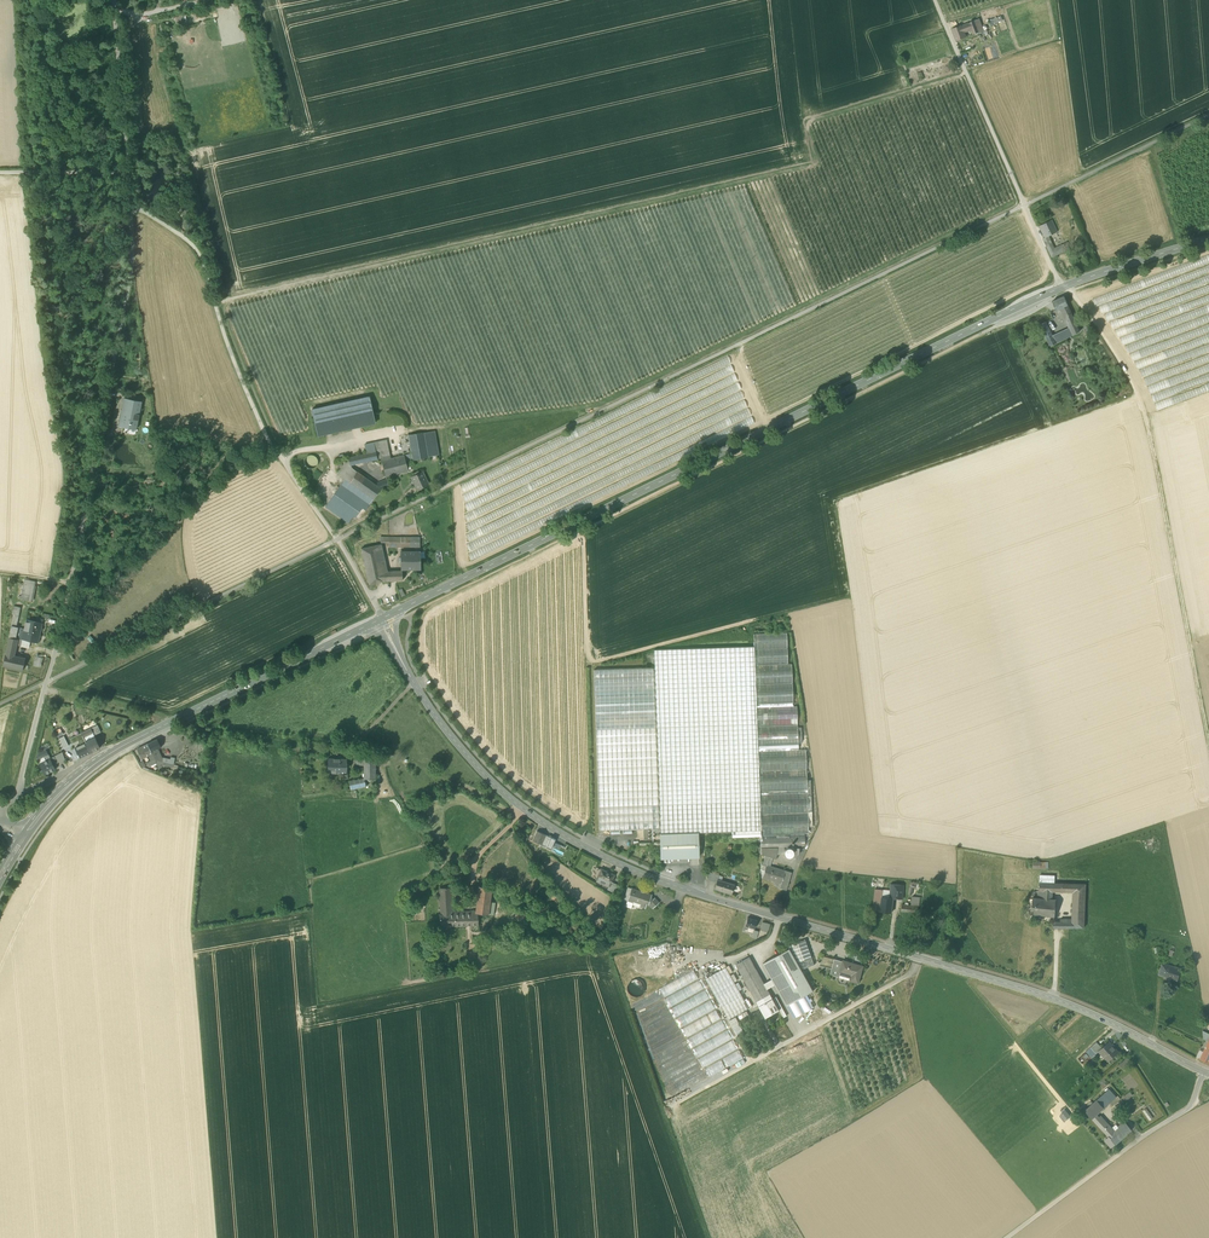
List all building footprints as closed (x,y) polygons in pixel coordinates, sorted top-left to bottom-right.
[(983,30),(979,20),(975,21),(979,32),(983,30)] [(952,30),(956,41),(966,37),(964,33),(971,30),(973,34),(979,32),(975,21),(952,30)] [(1039,226),(1045,238),(1049,237),(1058,232),(1052,220),(1039,226)] [(1047,248),(1053,245),(1049,237),(1045,238),(1043,239),(1047,248)] [(1067,243),(1062,245),(1065,251),(1065,252),(1070,249),(1067,243)] [(1053,245),(1047,248),(1052,257),(1065,251),(1062,245),(1055,249),(1053,245)] [(1057,310),(1061,308),(1068,305),(1064,297),(1053,302),(1053,304),(1057,310)] [(1080,332),(1068,305),(1061,308),(1070,328),(1073,335),(1080,332)] [(1053,336),(1046,322),(1040,325),(1050,346),(1056,343),(1053,336)] [(1062,331),(1066,338),(1073,335),(1070,328),(1062,331)] [(1066,338),(1062,331),(1053,336),(1056,343),(1066,338)] [(972,350),(1001,341),(999,336),(970,344),(972,350)] [(312,410),(318,436),(375,424),(369,397),(318,408),(312,410)] [(124,399),(121,414),(127,415),(130,400),(124,399)] [(119,426),(136,430),(142,402),(130,400),(127,415),(121,414),(119,426)] [(426,445),(428,457),(439,455),(435,431),(424,433),(426,445)] [(404,456),(405,461),(428,457),(426,445),(424,433),(409,436),(412,454),(404,456)] [(378,442),(382,457),(390,455),(386,440),(378,442)] [(367,454),(364,454),(366,462),(382,458),(382,457),(378,442),(365,445),(367,454)] [(312,454),(307,456),(305,460),(306,464),(310,468),(315,467),(318,462),(317,457),(312,454)] [(351,465),(362,463),(360,455),(349,458),(349,459),(350,466),(351,465)] [(382,458),(386,477),(408,471),(405,461),(404,456),(391,459),(390,455),(382,457),(382,458)] [(338,474),(346,479),(353,469),(351,465),(350,466),(349,459),(338,474)] [(376,485),(353,469),(346,479),(342,485),(341,485),(326,507),(349,523),(354,516),(356,517),(363,508),(366,510),(381,489),(376,485)] [(411,477),(417,490),(429,484),(423,472),(411,477)] [(388,486),(388,485),(387,480),(382,482),(376,485),(381,489),(388,486)] [(415,548),(415,551),(420,551),(420,538),(380,537),(381,543),(389,543),(389,547),(415,548)] [(382,572),(388,572),(381,544),(376,546),(382,572)] [(384,582),(384,581),(382,572),(376,546),(361,549),(369,585),(384,582)] [(401,570),(421,570),(420,551),(415,551),(402,552),(401,552),(401,570)] [(388,572),(382,572),(384,581),(403,580),(402,571),(388,572)] [(21,599),(27,600),(31,581),(25,579),(21,599)] [(31,581),(27,600),(32,601),(36,582),(31,581)] [(22,639),(38,643),(43,623),(27,620),(25,629),(22,639)] [(18,627),(16,627),(12,626),(9,638),(16,639),(18,627)] [(754,647),(755,665),(788,664),(787,633),(753,634),(754,647)] [(18,640),(16,639),(9,638),(3,666),(23,671),(26,658),(14,656),(18,640)] [(655,668),(657,727),(757,724),(755,665),(754,647),(654,650),(655,668)] [(34,666),(41,668),(43,658),(36,657),(34,666)] [(792,664),(788,664),(755,665),(757,724),(761,831),(761,836),(761,840),(805,838),(805,834),(809,834),(809,826),(808,812),(808,811),(807,796),(807,795),(807,780),(806,750),(799,750),(797,706),(793,706),(792,664)] [(599,830),(660,828),(657,727),(655,668),(594,670),(599,830)] [(761,831),(757,724),(657,727),(660,828),(661,834),(698,833),(732,832),(761,831)] [(91,729),(94,735),(101,732),(98,725),(91,729)] [(91,729),(81,733),(86,743),(95,738),(94,735),(91,729)] [(75,748),(86,743),(81,733),(71,739),(75,748)] [(58,739),(61,749),(69,746),(64,736),(58,739)] [(95,738),(86,743),(90,752),(100,748),(96,738),(95,738)] [(157,739),(148,744),(152,752),(154,750),(161,747),(158,741),(157,739)] [(80,758),(90,752),(86,743),(75,748),(80,758)] [(153,755),(152,752),(148,744),(137,749),(143,760),(153,755)] [(37,759),(37,760),(46,756),(49,755),(46,749),(38,753),(37,759)] [(153,755),(155,759),(156,760),(172,764),(173,760),(160,757),(158,753),(156,754),(154,750),(152,752),(153,755)] [(65,759),(62,752),(54,756),(54,757),(57,763),(65,759)] [(40,764),(45,775),(56,769),(53,765),(50,759),(48,760),(40,764)] [(157,763),(156,760),(155,759),(144,764),(146,769),(157,763)] [(328,773),(340,773),(347,774),(347,759),(328,759),(328,773)] [(376,759),(364,759),(364,765),(364,779),(375,779),(376,759)] [(365,786),(364,779),(349,782),(351,789),(365,786)] [(533,841),(541,844),(546,835),(537,831),(533,841)] [(699,857),(698,833),(661,834),(661,858),(699,857)] [(541,844),(551,849),(555,839),(546,835),(541,844)] [(761,840),(761,848),(777,847),(784,847),(804,846),(805,844),(805,838),(761,840)] [(777,854),(777,847),(761,848),(761,853),(761,854),(765,856),(773,858),(776,859),(777,854)] [(769,877),(782,881),(785,871),(784,871),(768,866),(770,861),(764,859),(763,864),(762,867),(765,868),(764,874),(763,878),(768,879),(769,877)] [(605,884),(609,886),(610,883),(611,882),(614,875),(601,869),(597,880),(605,884)] [(785,870),(784,871),(785,871),(782,881),(781,884),(779,888),(786,890),(792,873),(785,870)] [(708,880),(717,883),(718,880),(719,876),(719,875),(708,872),(708,880)] [(1047,892),(1048,892),(1048,883),(1055,883),(1055,876),(1040,875),(1039,891),(1047,892)] [(715,889),(731,894),(733,890),(732,889),(733,885),(734,886),(734,885),(733,885),(718,880),(717,883),(715,889)] [(607,890),(616,894),(618,886),(611,882),(610,883),(609,886),(607,890)] [(1053,892),(1062,892),(1063,883),(1057,883),(1055,883),(1048,883),(1048,892),(1053,892)] [(1086,884),(1063,883),(1062,892),(1073,892),(1072,922),(1071,928),(1084,928),(1086,884)] [(893,899),(903,899),(904,885),(891,884),(890,891),(890,898),(893,899)] [(476,911),(475,913),(478,913),(488,915),(493,915),(495,903),(490,903),(491,892),(492,888),(479,887),(476,911)] [(439,915),(440,924),(450,924),(450,914),(449,907),(450,906),(449,888),(439,888),(441,915),(439,915)] [(451,888),(449,888),(450,906),(449,907),(450,914),(452,914),(475,913),(476,911),(452,912),(451,888)] [(627,901),(627,902),(625,906),(631,908),(633,903),(634,902),(634,900),(641,902),(640,904),(639,907),(640,907),(640,906),(645,908),(645,909),(647,904),(648,904),(648,905),(649,905),(649,904),(649,903),(650,901),(651,896),(652,894),(651,895),(644,893),(644,892),(643,893),(641,892),(642,891),(641,891),(641,892),(632,888),(631,888),(627,901)] [(872,911),(892,913),(893,899),(890,898),(890,891),(875,889),(872,911)] [(652,908),(653,909),(659,903),(655,897),(653,899),(650,901),(649,903),(653,907),(652,908)] [(919,906),(919,903),(920,898),(913,897),(912,902),(912,905),(919,906)] [(1031,914),(1055,917),(1056,899),(1053,899),(1047,899),(1039,898),(1033,898),(1031,914)] [(901,911),(918,913),(919,906),(912,905),(908,905),(909,903),(906,903),(906,905),(902,904),(901,911)] [(478,926),(478,913),(475,913),(452,914),(450,914),(450,924),(450,927),(478,926)] [(746,925),(755,928),(757,920),(748,918),(746,925)] [(760,930),(768,932),(770,924),(763,922),(760,930)] [(788,946),(789,949),(790,949),(802,970),(815,965),(806,939),(788,946)] [(813,991),(802,970),(790,949),(789,949),(769,961),(792,1003),(813,991)] [(736,965),(757,1002),(770,995),(767,989),(764,984),(750,957),(736,965)] [(830,975),(840,977),(842,970),(841,970),(844,961),(835,959),(830,975)] [(792,1003),(769,961),(763,963),(772,979),(764,984),(767,989),(775,985),(787,1006),(792,1003)] [(841,970),(842,970),(853,973),(851,981),(858,983),(863,966),(844,961),(841,970)] [(1171,979),(1177,981),(1181,969),(1162,963),(1159,975),(1168,978),(1167,979),(1170,980),(1171,979)] [(706,979),(729,1020),(749,1008),(746,1002),(739,991),(736,984),(735,982),(731,976),(730,974),(726,967),(706,979)] [(840,977),(851,981),(853,973),(842,970),(840,977)] [(665,999),(698,980),(693,971),(659,989),(665,999)] [(635,994),(642,988),(640,986),(642,985),(639,981),(637,983),(635,981),(628,986),(635,994)] [(670,1009),(704,990),(699,981),(665,999),(670,1009)] [(676,1018),(710,1000),(705,990),(671,1009),(676,1018)] [(770,995),(757,1002),(759,1006),(773,999),(770,995)] [(759,1006),(766,1018),(779,1010),(773,999),(759,1006)] [(681,1028),(715,1009),(710,1000),(676,1019),(681,1028)] [(687,1038),(721,1020),(716,1010),(682,1029),(687,1038)] [(747,1011),(742,1014),(745,1021),(751,1018),(747,1011)] [(730,1021),(733,1026),(740,1023),(737,1017),(730,1021)] [(693,1049),(726,1030),(721,1021),(688,1040),(693,1049)] [(698,1058),(732,1040),(727,1030),(693,1049),(698,1058)] [(704,1068),(738,1049),(733,1040),(699,1059),(704,1068)] [(1208,1063),(1208,1040),(1208,1041),(1200,1058),(1208,1063)] [(1091,1048),(1096,1054),(1099,1051),(1100,1050),(1102,1048),(1096,1042),(1091,1047),(1091,1048)] [(1104,1057),(1108,1061),(1118,1052),(1114,1048),(1113,1049),(1108,1043),(1102,1048),(1100,1050),(1105,1056),(1104,1057)] [(1087,1051),(1092,1057),(1096,1054),(1091,1048),(1087,1051)] [(710,1078),(744,1059),(738,1050),(705,1069),(710,1078)] [(1119,1065),(1123,1069),(1130,1061),(1127,1058),(1119,1065)] [(1104,1108),(1110,1103),(1116,1097),(1109,1089),(1097,1100),(1104,1108)] [(1123,1098),(1125,1101),(1133,1095),(1131,1092),(1123,1098)] [(1118,1096),(1116,1097),(1110,1103),(1113,1106),(1121,1099),(1118,1096)] [(1097,1115),(1104,1108),(1097,1100),(1085,1111),(1092,1119),(1097,1115)] [(1065,1107),(1061,1110),(1063,1113),(1060,1116),(1064,1122),(1072,1116),(1065,1107)] [(1147,1108),(1143,1111),(1150,1121),(1153,1118),(1147,1108)] [(1100,1127),(1106,1122),(1101,1116),(1099,1118),(1097,1115),(1092,1119),(1100,1127)] [(1100,1127),(1109,1137),(1114,1133),(1112,1131),(1113,1129),(1106,1122),(1100,1127)] [(1125,1122),(1124,1122),(1118,1127),(1119,1128),(1126,1136),(1132,1130),(1125,1122)] [(1109,1137),(1116,1144),(1126,1136),(1119,1128),(1114,1133),(1109,1137)]
